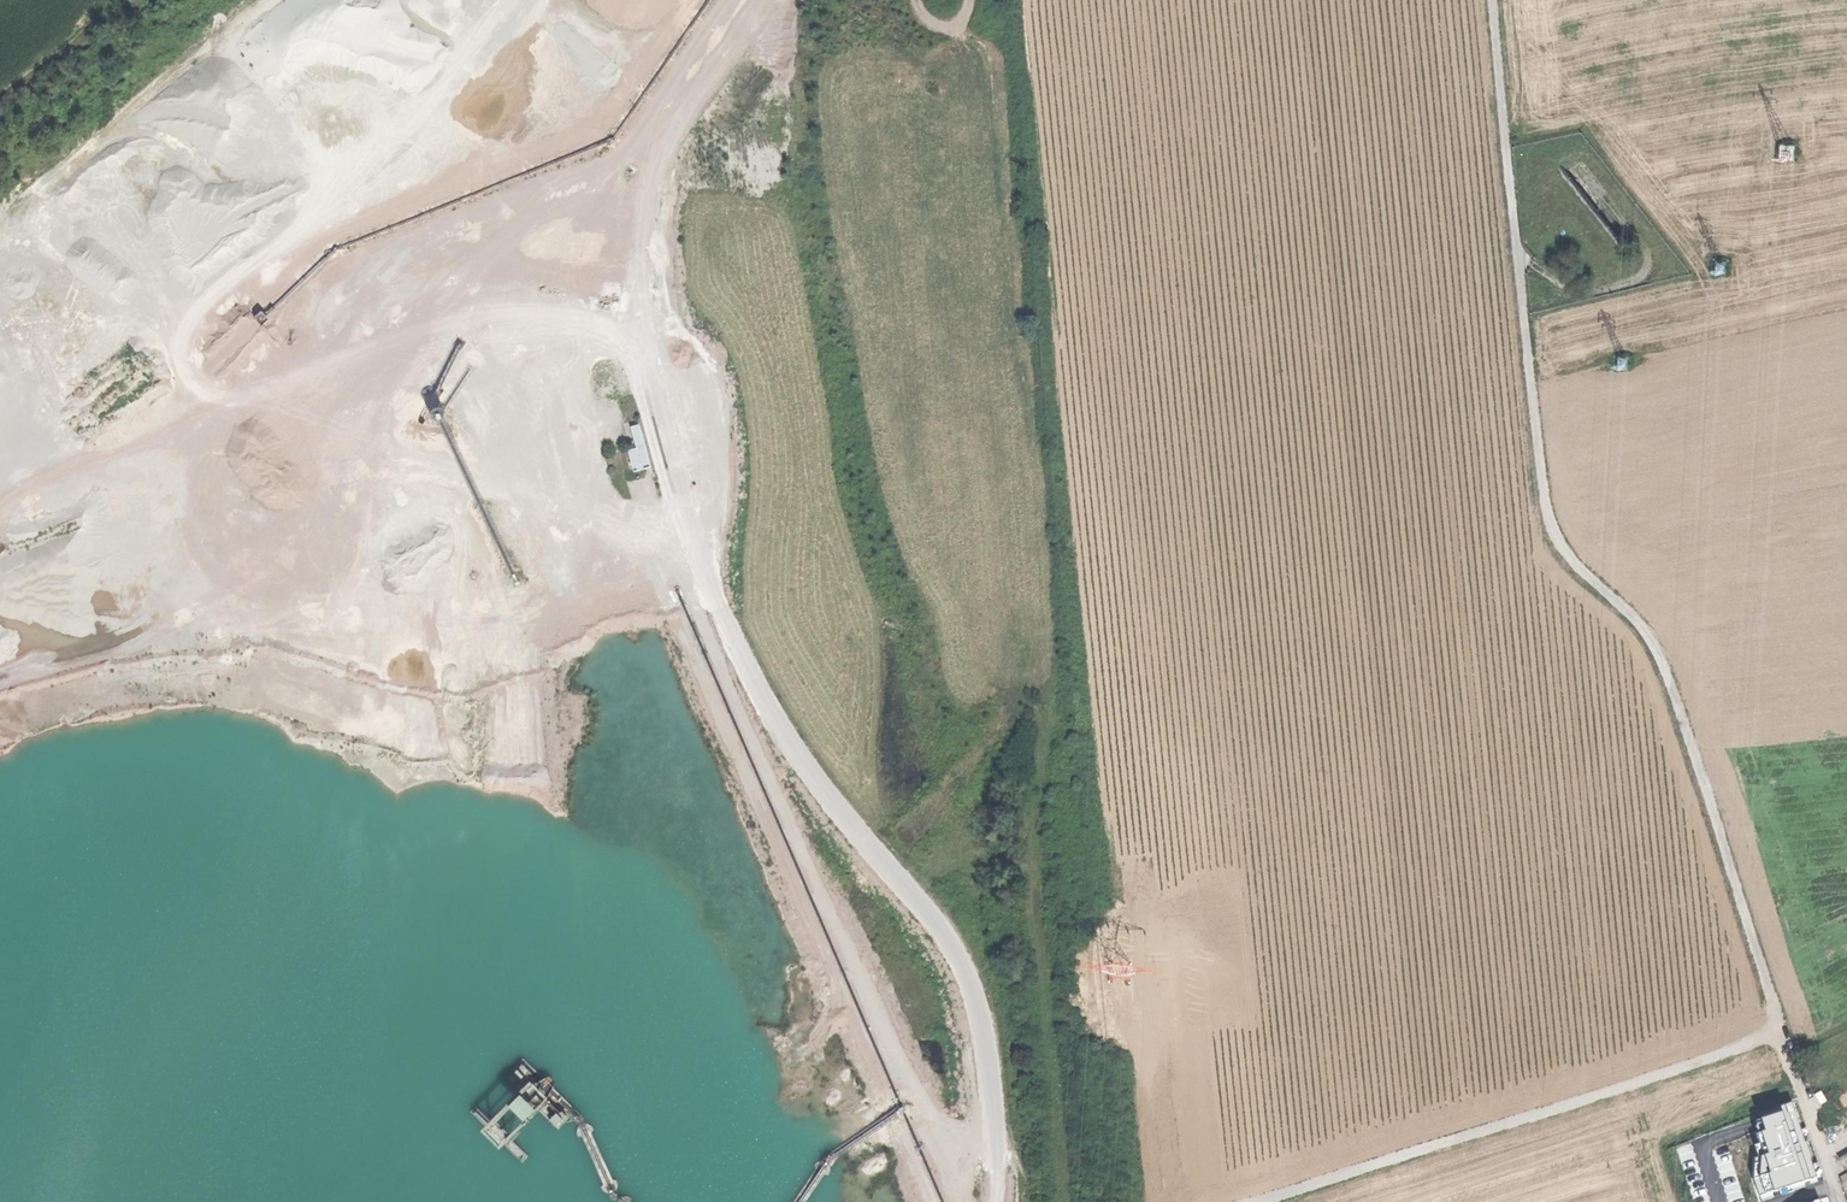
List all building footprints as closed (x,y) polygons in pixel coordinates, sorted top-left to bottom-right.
[(641,447),(632,449),(636,470),(653,467),(645,424),(637,425),(641,447)] [(1686,1185),(1706,1179),(1694,1138),(1674,1144),(1686,1185)] [(1845,1169),(1846,1168),(1846,1153),(1839,1158),(1845,1169)]
